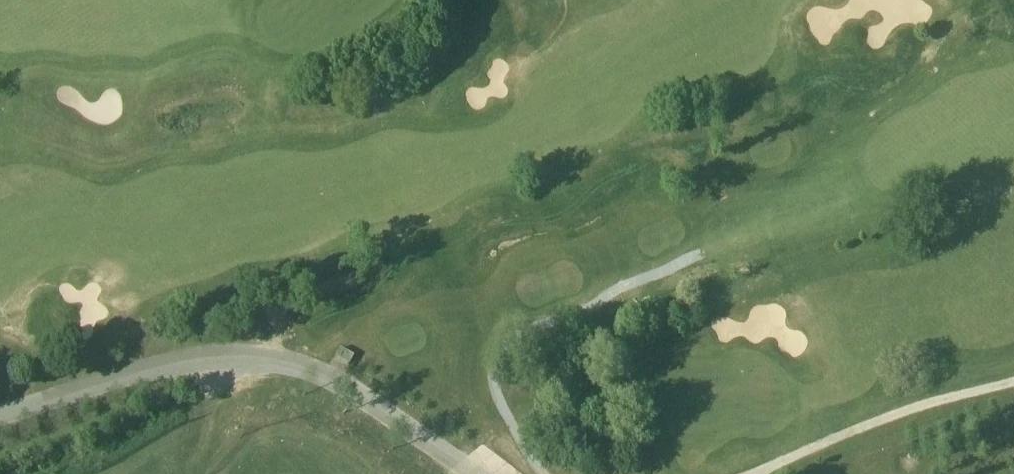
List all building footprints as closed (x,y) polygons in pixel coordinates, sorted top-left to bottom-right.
[(354,358),(339,351),(334,360),(349,368),(354,358)]
